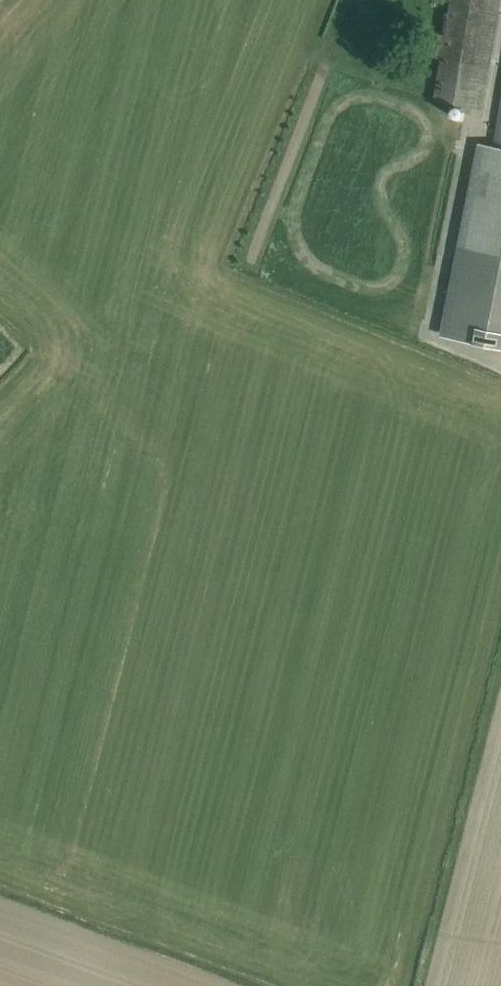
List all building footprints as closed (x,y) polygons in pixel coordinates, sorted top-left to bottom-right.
[(434,100),(481,108),(499,0),(451,0),(434,100)] [(494,146),(478,143),(440,335),(500,347),(500,109),(494,146)]
